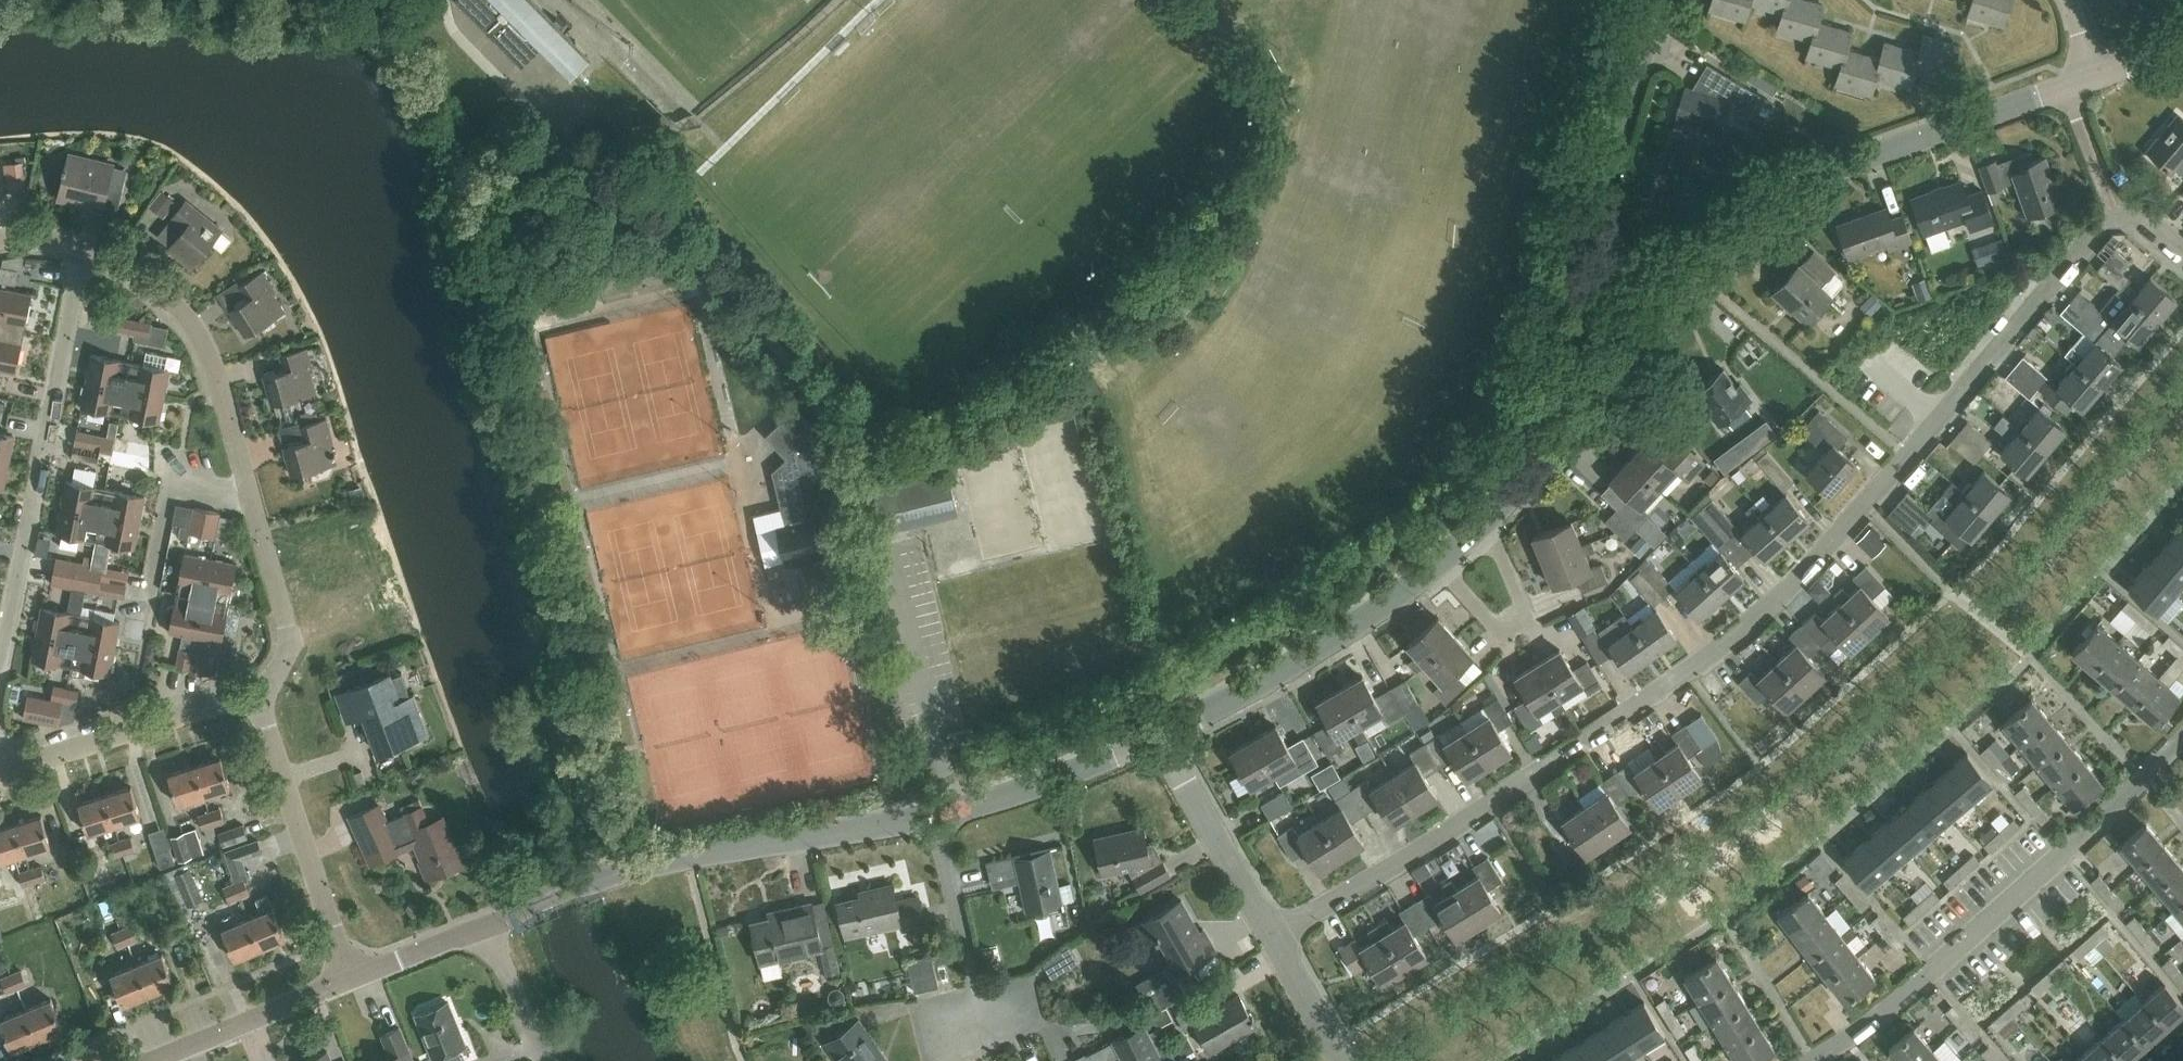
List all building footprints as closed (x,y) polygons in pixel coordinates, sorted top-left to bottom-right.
[(456,0),(521,66),(541,47),(544,44),(574,74),(590,58),(564,33),(572,25),(560,12),(552,20),(532,0),(456,0)] [(1749,0),(1712,0),(1709,10),(1745,21),(1750,3),(1748,3),(1749,0)] [(1782,13),(1783,13),(1787,0),(1749,0),(1748,3),(1750,3),(1782,13)] [(1812,40),(1817,23),(1818,23),(1823,6),(1804,0),(1787,0),(1783,13),(1782,13),(1777,30),(1812,40)] [(1968,15),(2003,26),(2011,0),(1973,0),(1968,15)] [(1807,58),(1841,68),(1846,50),(1847,50),(1852,33),(1818,23),(1817,23),(1812,40),(1807,58)] [(1914,71),(1915,71),(1948,82),(1959,46),(1925,36),(1919,53),(1914,71)] [(1910,88),(1915,71),(1914,71),(1919,53),(1885,43),(1880,60),(1874,78),(1876,78),(1910,88)] [(1880,60),(1847,50),(1846,50),(1841,68),(1836,85),(1871,95),(1876,78),(1874,78),(1880,60)] [(1760,97),(1711,67),(1703,81),(1716,89),(1711,96),(1686,89),(1676,120),(1690,124),(1689,127),(1701,130),(1702,127),(1741,139),(1749,110),(1751,111),(1760,97)] [(2177,115),(2146,150),(2171,172),(2182,158),(2182,120),(2177,115)] [(113,166),(68,155),(65,166),(63,166),(62,170),(64,171),(57,199),(86,206),(86,205),(94,207),(102,209),(108,185),(122,188),(126,172),(112,168),(113,166)] [(2063,204),(2045,156),(2022,164),(2020,156),(1997,164),(1996,160),(1979,166),(1988,192),(2005,186),(2004,185),(2013,181),(2026,218),(2063,204)] [(26,188),(23,162),(4,165),(7,190),(26,188)] [(1993,221),(1981,190),(1966,196),(1961,181),(1911,199),(1924,235),(1966,220),(1970,230),(1993,221)] [(176,202),(161,190),(149,207),(164,218),(176,202)] [(220,231),(184,202),(172,217),(157,236),(169,246),(168,247),(192,266),(211,242),(221,251),(230,240),(220,231)] [(1889,221),(1885,208),(1836,226),(1848,258),(1886,245),(1888,251),(1912,242),(1902,216),(1889,221)] [(2119,243),(2112,236),(2097,253),(2105,259),(2119,243)] [(2008,256),(2003,238),(1978,246),(1983,263),(2008,256)] [(2097,270),(2127,297),(2157,322),(2176,299),(2150,277),(2138,291),(2129,282),(2130,281),(2120,271),(2128,262),(2114,250),(2097,270)] [(1833,271),(1813,252),(1798,267),(1797,266),(1771,293),(1786,307),(1788,305),(1808,324),(1832,298),(1831,297),(1842,285),(1841,279),(1832,271),(1833,271)] [(27,280),(71,280),(72,263),(27,263),(27,280)] [(1,267),(0,277),(0,283),(15,285),(17,270),(1,267)] [(275,291),(262,271),(239,285),(247,299),(230,310),(246,335),(284,311),(272,292),(275,291)] [(0,313),(0,329),(23,334),(31,295),(5,290),(0,313)] [(2138,344),(2157,322),(2127,297),(2120,306),(2123,309),(2112,321),(2078,292),(2069,303),(2120,347),(2129,337),(2138,344)] [(1882,305),(1872,294),(1860,305),(1870,317),(1882,305)] [(1839,301),(1820,322),(1842,342),(1861,321),(1839,301)] [(2120,347),(2069,303),(2060,313),(2094,342),(2083,355),(2080,352),(2072,361),(2102,387),(2120,365),(2111,357),(2120,347)] [(97,327),(135,334),(138,319),(100,313),(97,327)] [(152,322),(138,319),(135,334),(137,334),(135,342),(164,347),(167,329),(151,326),(152,322)] [(0,329),(0,370),(15,373),(23,334),(0,329)] [(312,370),(306,347),(279,355),(284,370),(264,375),(272,404),(316,392),(310,371),(312,370)] [(130,362),(125,388),(164,396),(169,370),(165,369),(167,356),(146,352),(143,365),(130,362)] [(85,381),(125,388),(130,362),(91,354),(85,381)] [(2013,368),(2038,389),(2065,412),(2074,401),(2082,409),(2102,387),(2072,361),(2064,371),(2067,374),(2056,386),(2022,357),(2013,368)] [(2029,399),(2038,389),(2013,368),(2005,378),(2029,399)] [(1736,387),(1724,370),(1694,391),(1718,423),(1725,418),(1732,427),(1750,414),(1743,404),(1751,399),(1740,384),(1736,387)] [(119,415),(125,388),(85,381),(80,407),(119,415)] [(164,396),(125,388),(119,415),(159,422),(164,396)] [(2008,419),(2046,452),(2065,430),(2039,407),(2028,420),(2024,417),(2017,426),(2008,419)] [(838,455),(795,408),(766,435),(787,458),(773,471),(784,517),(775,520),(787,568),(821,559),(810,511),(804,512),(796,479),(802,474),(808,482),(838,455)] [(1848,437),(1819,411),(1802,431),(1816,444),(1798,464),(1831,494),(1857,465),(1838,448),(1848,437)] [(332,441),(326,418),(299,426),(298,422),(281,427),(279,432),(282,443),(287,441),(288,445),(283,446),(292,475),(335,463),(334,456),(335,456),(334,451),(332,452),(330,442),(332,441)] [(2027,474),(2046,452),(2008,419),(2000,428),(2012,438),(2001,452),(2027,474)] [(1958,432),(1982,453),(1992,442),(1968,421),(1958,432)] [(74,444),(112,452),(115,438),(76,430),(74,444)] [(1973,463),(1982,453),(1958,432),(1949,443),(1973,463)] [(8,462),(13,436),(0,434),(0,461),(8,462)] [(1646,442),(1629,461),(1659,489),(1676,471),(1684,478),(1699,462),(1681,440),(1672,450),(1665,442),(1656,451),(1646,442)] [(110,465),(112,452),(74,444),(71,457),(110,465)] [(1794,482),(1764,447),(1754,456),(1783,491),(1794,482)] [(955,505),(943,458),(888,471),(892,489),(872,493),(882,534),(906,528),(904,517),(955,505)] [(1617,509),(1637,528),(1649,515),(1642,507),(1659,489),(1629,461),(1610,480),(1628,497),(1617,509)] [(1951,482),(1991,517),(2010,495),(1983,472),(1973,485),(1969,482),(1962,490),(1952,481),(1951,482)] [(61,507),(100,515),(105,488),(66,481),(61,507)] [(1951,482),(1944,492),(1957,503),(1946,517),(1954,524),(1946,534),(1961,547),(1969,537),(1972,539),(1991,517),(1951,482)] [(105,488),(100,515),(139,522),(144,496),(105,488)] [(1933,516),(1906,493),(1897,503),(1924,527),(1933,516)] [(1761,511),(1787,540),(1809,521),(1786,495),(1773,507),(1770,503),(1761,511)] [(1712,500),(1702,509),(1729,539),(1739,531),(1712,500)] [(191,520),(194,507),(176,503),(172,523),(181,524),(179,538),(188,539),(189,534),(201,536),(204,523),(191,520)] [(95,541),(100,515),(61,507),(56,533),(62,534),(59,546),(76,550),(79,538),(95,541)] [(215,538),(220,516),(220,512),(194,507),(191,520),(204,523),(201,536),(215,538)] [(1637,528),(1617,509),(1604,522),(1624,541),(1637,528)] [(1692,518),(1719,548),(1729,539),(1702,509),(1692,518)] [(1661,535),(1678,521),(1669,511),(1652,524),(1661,535)] [(1765,559),(1787,540),(1761,511),(1752,519),(1755,522),(1742,533),(1765,559)] [(139,522),(100,515),(95,541),(134,549),(139,522)] [(1861,516),(1848,533),(1856,539),(1869,522),(1861,516)] [(1533,538),(1542,561),(1580,546),(1571,522),(1533,538)] [(2182,525),(2164,546),(2182,563),(2182,527),(2182,525)] [(1883,536),(1872,526),(1857,541),(1868,552),(1883,536)] [(1652,545),(1641,536),(1630,549),(1640,558),(1652,545)] [(91,557),(87,578),(100,580),(102,567),(107,568),(111,545),(96,542),(93,558),(91,557)] [(1580,546),(1542,561),(1552,586),(1575,577),(1581,592),(1607,581),(1600,565),(1590,569),(1584,555),(1595,551),(1591,542),(1581,547),(1580,546)] [(2175,592),(2182,582),(2182,563),(2164,546),(2146,566),(2175,592)] [(1706,559),(1696,567),(1722,597),(1744,577),(1721,551),(1708,562),(1706,559)] [(176,593),(202,598),(210,559),(184,554),(176,593)] [(54,571),(87,578),(91,557),(85,556),(83,563),(56,558),(54,571)] [(210,559),(202,598),(228,603),(236,564),(210,559)] [(1651,562),(1641,571),(1664,596),(1673,588),(1651,562)] [(1841,603),(1869,634),(1889,616),(1873,599),(1885,588),(1865,566),(1852,578),(1860,586),(1850,595),(1843,586),(1834,594),(1842,602),(1841,603)] [(2175,592),(2146,566),(2128,587),(2157,612),(2175,592)] [(1722,597),(1696,567),(1687,575),(1690,579),(1677,591),(1700,617),(1722,597)] [(36,633),(75,641),(80,614),(85,592),(87,578),(54,571),(51,585),(73,589),(69,612),(41,607),(36,633)] [(1653,606),(1664,596),(1641,571),(1631,580),(1653,606)] [(100,580),(87,578),(85,592),(123,599),(126,585),(100,580)] [(1830,592),(1819,581),(1808,592),(1819,604),(1830,592)] [(170,621),(168,632),(195,637),(202,598),(176,593),(174,604),(173,603),(168,607),(166,616),(170,621)] [(228,603),(202,598),(195,637),(221,642),(228,603)] [(2158,627),(2128,601),(2122,608),(2137,621),(2126,634),(2138,644),(2149,632),(2152,634),(2158,627)] [(1802,625),(1821,645),(1834,633),(1850,652),(1869,634),(1841,603),(1822,620),(1815,612),(1802,625)] [(1582,636),(1599,663),(1610,655),(1581,607),(1569,615),(1582,636)] [(1630,623),(1653,655),(1676,638),(1656,609),(1642,619),(1640,615),(1630,623)] [(80,614),(75,641),(114,648),(119,622),(80,614)] [(1614,621),(1622,633),(1608,643),(1629,672),(1653,655),(1630,623),(1623,614),(1614,621)] [(1408,664),(1415,672),(1419,668),(1454,637),(1437,617),(1406,645),(1416,656),(1408,664)] [(2072,652),(2093,670),(2118,642),(2097,624),(2072,652)] [(1797,645),(1778,662),(1806,692),(1825,675),(1808,657),(1821,645),(1802,625),(1789,636),(1797,645)] [(70,667),(75,641),(36,633),(31,659),(70,667)] [(2177,656),(2182,649),(2182,648),(2169,636),(2163,643),(2177,656)] [(1472,656),(1454,637),(1419,668),(1415,672),(1416,673),(1424,665),(1441,684),(1434,691),(1445,704),(1465,685),(1454,672),(1472,656)] [(114,648),(75,641),(70,667),(69,674),(76,675),(84,675),(85,670),(109,675),(114,648)] [(2139,659),(2118,642),(2093,670),(2114,688),(2139,659)] [(188,669),(192,650),(180,648),(176,666),(188,669)] [(2177,656),(2159,677),(2134,706),(2155,723),(2180,695),(2169,685),(2182,668),(2182,649),(2177,656)] [(192,650),(188,669),(190,669),(189,672),(202,675),(203,672),(216,674),(218,661),(205,659),(206,653),(192,650)] [(1559,650),(1538,663),(1565,708),(1566,707),(1560,698),(1581,685),(1587,694),(1601,685),(1587,661),(1572,670),(1559,650)] [(2114,688),(2134,706),(2159,677),(2139,659),(2114,688)] [(1786,710),(1806,692),(1778,662),(1759,679),(1751,670),(1737,683),(1757,704),(1770,692),(1786,710)] [(1556,714),(1565,708),(1538,663),(1515,678),(1527,698),(1513,707),(1529,731),(1543,722),(1537,713),(1551,704),(1556,714)] [(337,693),(348,720),(364,714),(378,752),(407,741),(402,728),(420,721),(410,696),(414,694),(414,692),(410,694),(401,672),(389,676),(388,674),(337,693)] [(1362,676),(1340,689),(1360,726),(1382,713),(1388,723),(1403,714),(1389,689),(1374,698),(1362,676)] [(1389,689),(1403,714),(1418,705),(1404,680),(1389,689)] [(63,702),(66,688),(56,686),(53,701),(28,696),(24,719),(58,726),(63,702)] [(66,688),(63,702),(76,705),(79,690),(66,688)] [(1360,726),(1340,689),(1317,702),(1329,723),(1314,732),(1328,757),(1343,748),(1338,739),(1353,730),(1361,743),(1368,739),(1360,726)] [(2102,708),(2115,726),(2133,713),(2120,695),(2102,708)] [(1466,730),(1488,766),(1511,752),(1498,731),(1512,722),(1497,698),(1482,707),(1488,717),(1466,730)] [(2021,744),(2050,719),(2032,698),(2003,723),(2021,744)] [(1658,730),(1649,718),(1637,726),(1646,738),(1658,730)] [(2038,765),(2067,740),(2050,719),(2021,744),(2038,765)] [(1650,748),(1680,792),(1701,777),(1687,757),(1702,747),(1686,724),(1671,734),(1677,743),(1664,752),(1658,743),(1650,748)] [(1254,739),(1274,775),(1296,762),(1302,773),(1317,764),(1302,739),(1287,747),(1275,727),(1254,739)] [(1424,744),(1439,768),(1454,759),(1467,779),(1488,766),(1466,730),(1445,743),(1439,734),(1424,744)] [(1274,775),(1254,739),(1231,753),(1251,788),(1274,775)] [(2038,765),(2055,785),(2084,760),(2067,740),(2038,765)] [(1393,776),(1416,812),(1437,798),(1425,778),(1439,768),(1424,744),(1409,753),(1415,762),(1393,776)] [(1981,753),(1993,767),(2001,761),(1989,747),(1981,753)] [(1629,763),(1614,773),(1630,796),(1644,787),(1658,807),(1680,792),(1650,748),(1629,763)] [(1947,771),(1972,800),(1992,782),(1968,753),(1947,771)] [(220,757),(194,766),(203,796),(230,787),(220,757)] [(2084,760),(2055,785),(2073,806),(2102,782),(2084,760)] [(2014,776),(2001,761),(1993,767),(2006,783),(2014,776)] [(177,804),(203,796),(194,766),(168,774),(177,804)] [(1926,788),(1951,817),(1972,800),(1947,771),(1926,788)] [(1630,796),(1614,773),(1599,783),(1605,792),(1584,806),(1608,841),(1629,826),(1615,806),(1630,796)] [(1416,812),(1393,776),(1371,790),(1365,780),(1350,789),(1365,814),(1380,805),(1394,826),(1416,812)] [(1319,822),(1342,858),(1364,844),(1351,823),(1365,814),(1350,789),(1342,777),(1328,787),(1341,808),(1319,822)] [(130,786),(104,795),(114,824),(140,816),(130,786)] [(2028,808),(2036,802),(2023,787),(2016,793),(2028,808)] [(1905,806),(1930,835),(1951,817),(1926,788),(1905,806)] [(1293,807),(1284,791),(1262,804),(1271,820),(1293,807)] [(88,833),(114,824),(104,795),(78,803),(88,833)] [(2036,802),(2028,808),(2041,823),(2049,817),(2036,802)] [(385,821),(378,804),(350,816),(371,864),(391,855),(414,846),(427,879),(461,866),(441,817),(428,823),(421,806),(401,815),(401,816),(393,820),(392,818),(385,821)] [(1586,855),(1608,841),(1584,806),(1563,820),(1557,812),(1543,822),(1558,845),(1573,835),(1586,855)] [(1910,852),(1930,835),(1905,806),(1885,824),(1910,852)] [(225,822),(220,809),(200,816),(208,840),(216,838),(212,827),(225,822)] [(15,823),(24,853),(50,845),(41,815),(15,823)] [(1999,832),(2005,839),(2020,826),(2013,818),(1999,832)] [(1319,872),(1342,858),(1319,822),(1298,835),(1293,827),(1277,837),(1292,860),(1306,851),(1319,872)] [(24,853),(15,823),(0,828),(0,861),(24,853)] [(248,837),(242,823),(218,832),(223,846),(248,837)] [(2139,867),(2164,845),(2146,823),(2120,845),(2139,867)] [(1864,841),(1889,870),(1910,852),(1885,824),(1864,841)] [(204,853),(195,828),(170,837),(179,862),(204,853)] [(1150,859),(1143,828),(1095,839),(1102,873),(1128,868),(1141,892),(1170,875),(1158,854),(1150,859)] [(1999,832),(1984,845),(1991,853),(2005,839),(1999,832)] [(136,850),(132,837),(108,845),(112,858),(136,850)] [(235,882),(241,896),(251,893),(245,879),(249,877),(242,860),(263,853),(258,839),(224,851),(235,882)] [(1868,888),(1889,870),(1864,841),(1844,859),(1868,888)] [(2182,866),(2164,845),(2139,867),(2156,887),(2182,866)] [(168,849),(154,854),(159,869),(173,864),(168,849)] [(1059,886),(1050,849),(986,864),(992,889),(1019,883),(1026,912),(1063,903),(1062,901),(1075,899),(1071,883),(1059,886)] [(1959,868),(1965,875),(1980,862),(1973,854),(1959,868)] [(1478,876),(1457,889),(1478,925),(1501,911),(1488,890),(1502,882),(1487,858),(1473,867),(1478,876)] [(46,879),(42,866),(18,872),(22,886),(46,879)] [(2174,908),(2182,901),(2182,867),(2182,866),(2156,887),(2174,908)] [(1959,868),(1944,881),(1950,888),(1965,875),(1959,868)] [(199,892),(191,869),(173,875),(182,898),(199,892)] [(1848,895),(1856,889),(1843,874),(1835,881),(1848,895)] [(2103,896),(2111,889),(2099,875),(2091,882),(2103,896)] [(1,878),(0,878),(0,904),(19,898),(15,887),(5,890),(1,878)] [(1457,938),(1478,925),(1457,889),(1456,889),(1450,880),(1442,885),(1448,894),(1435,903),(1429,893),(1414,903),(1428,927),(1444,917),(1457,938)] [(241,896),(235,882),(224,886),(229,901),(241,896)] [(897,902),(893,885),(867,891),(868,895),(839,902),(846,936),(901,924),(902,930),(924,925),(918,898),(897,902)] [(44,920),(34,886),(23,889),(33,923),(44,920)] [(1856,889),(1848,895),(1861,910),(1869,904),(1856,889)] [(2124,904),(2111,889),(2103,896),(2116,911),(2124,904)] [(1918,903),(1925,911),(1940,898),(1934,890),(1918,903)] [(109,896),(122,928),(128,944),(139,940),(119,891),(109,896)] [(1778,914),(1795,936),(1825,913),(1808,892),(1778,914)] [(261,913),(247,918),(260,948),(285,938),(273,908),(267,894),(255,899),(261,913)] [(760,962),(765,981),(783,976),(778,958),(821,948),(827,976),(841,972),(825,900),(781,910),(783,916),(752,923),(760,962)] [(1138,983),(1154,1010),(1161,1007),(1186,992),(1177,977),(1186,972),(1184,968),(1214,950),(1204,932),(1199,933),(1180,901),(1135,927),(1144,944),(1157,936),(1158,939),(1160,938),(1173,961),(1164,966),(1165,968),(1138,983)] [(2174,908),(2182,919),(2182,901),(2174,908)] [(1387,920),(1377,926),(1405,970),(1426,957),(1413,936),(1428,927),(1414,903),(1398,912),(1404,921),(1392,928),(1387,920)] [(1918,903),(1903,916),(1910,924),(1925,911),(1918,903)] [(1795,936),(1811,957),(1842,935),(1825,913),(1795,936)] [(234,959),(260,948),(247,918),(235,923),(231,915),(221,919),(224,928),(222,929),(234,959)] [(1883,936),(1891,929),(1879,915),(1871,922),(1883,936)] [(2125,924),(2138,938),(2146,931),(2133,917),(2125,924)] [(2102,925),(2088,938),(2094,945),(2108,932),(2102,925)] [(1383,984),(1405,970),(1377,926),(1382,935),(1361,948),(1355,939),(1340,948),(1355,972),(1370,963),(1383,984)] [(128,944),(122,928),(111,932),(117,948),(128,944)] [(1905,944),(1891,929),(1883,936),(1897,951),(1905,944)] [(2160,947),(2146,931),(2138,938),(2152,954),(2160,947)] [(1842,935),(1811,957),(1828,979),(1858,956),(1842,935)] [(2079,958),(2094,945),(2088,938),(2073,951),(2079,958)] [(1079,962),(1068,943),(1044,964),(1052,978),(1079,962)] [(1706,961),(1696,946),(1680,957),(1690,972),(1706,961)] [(136,964),(148,994),(174,983),(162,953),(136,964)] [(938,986),(931,955),(907,961),(915,991),(938,986)] [(1684,977),(1699,1000),(1731,980),(1717,956),(1684,977)] [(1875,978),(1858,956),(1828,979),(1845,1000),(1875,978)] [(2162,965),(2175,979),(2182,973),(2169,959),(2162,965)] [(2061,961),(2047,974),(2053,980),(2067,968),(2061,961)] [(123,1004),(148,994),(136,964),(110,974),(123,1004)] [(11,973),(17,989),(28,984),(22,969),(11,973)] [(17,989),(11,973),(0,977),(7,993),(17,989)] [(2175,979),(2182,988),(2182,974),(2182,973),(2175,979)] [(2053,980),(2047,974),(2032,987),(2038,994),(2053,980)] [(1713,1023),(1746,1003),(1731,980),(1699,1000),(1713,1023)] [(2166,1026),(2182,1011),(2182,1003),(2165,982),(2144,1001),(2166,1026)] [(1256,1026),(1239,995),(1207,1013),(1201,1001),(1176,1015),(1186,1032),(1196,1026),(1210,1051),(1256,1026)] [(2020,997),(2005,1010),(2012,1017),(2027,1004),(2020,997)] [(25,1009),(37,1040),(63,1029),(50,999),(25,1009)] [(1667,1020),(1675,1015),(1665,999),(1656,1004),(1667,1020)] [(2144,1001),(2123,1019),(2146,1044),(2166,1026),(2144,1001)] [(447,1002),(415,1015),(433,1059),(439,1056),(441,1060),(461,1060),(456,1049),(465,1045),(447,1002)] [(1645,1002),(1622,1016),(1642,1049),(1665,1034),(1645,1002)] [(1746,1003),(1713,1023),(1728,1046),(1760,1025),(1746,1003)] [(1958,1026),(1966,1020),(1952,1004),(1945,1011),(1958,1026)] [(25,1009),(0,1019),(0,1023),(11,1050),(37,1040),(25,1009)] [(2012,1017),(2005,1010),(1990,1023),(1997,1031),(2012,1017)] [(1675,1015),(1667,1020),(1678,1038),(1686,1033),(1675,1015)] [(820,1029),(818,1016),(803,1019),(806,1032),(820,1029)] [(1642,1049),(1622,1016),(1599,1031),(1618,1060),(1622,1060),(1642,1049)] [(859,1019),(834,1037),(844,1052),(836,1058),(838,1060),(888,1060),(859,1019)] [(2146,1044),(2123,1019),(2103,1037),(2124,1060),(2126,1060),(2146,1044)] [(1966,1020),(1958,1026),(1971,1040),(1978,1034),(1966,1020)] [(1145,1025),(1075,1060),(1109,1060),(1121,1055),(1124,1060),(1163,1060),(1145,1025)] [(1760,1025),(1728,1046),(1737,1060),(1755,1060),(1775,1049),(1760,1025)] [(1899,1060),(1918,1060),(1933,1048),(1914,1027),(1889,1049),(1899,1060)] [(398,1028),(382,1035),(391,1057),(383,1060),(413,1060),(398,1028)] [(1586,1060),(1618,1060),(1599,1031),(1576,1045),(1586,1060)] [(2088,1060),(2124,1060),(2103,1037),(2092,1047),(2083,1037),(2074,1045),(2088,1060)] [(1703,1060),(1693,1044),(1685,1050),(1692,1060),(1703,1060)] [(1553,1060),(1586,1060),(1576,1045),(1553,1060)] [(2074,1045),(2073,1046),(2082,1056),(2075,1060),(2088,1060),(2074,1045)] [(1989,1047),(1981,1053),(1988,1060),(2002,1060),(1989,1047)] [(1933,1048),(1918,1060),(1944,1060),(1933,1048)] [(326,1051),(302,1060),(330,1060),(326,1051)]
